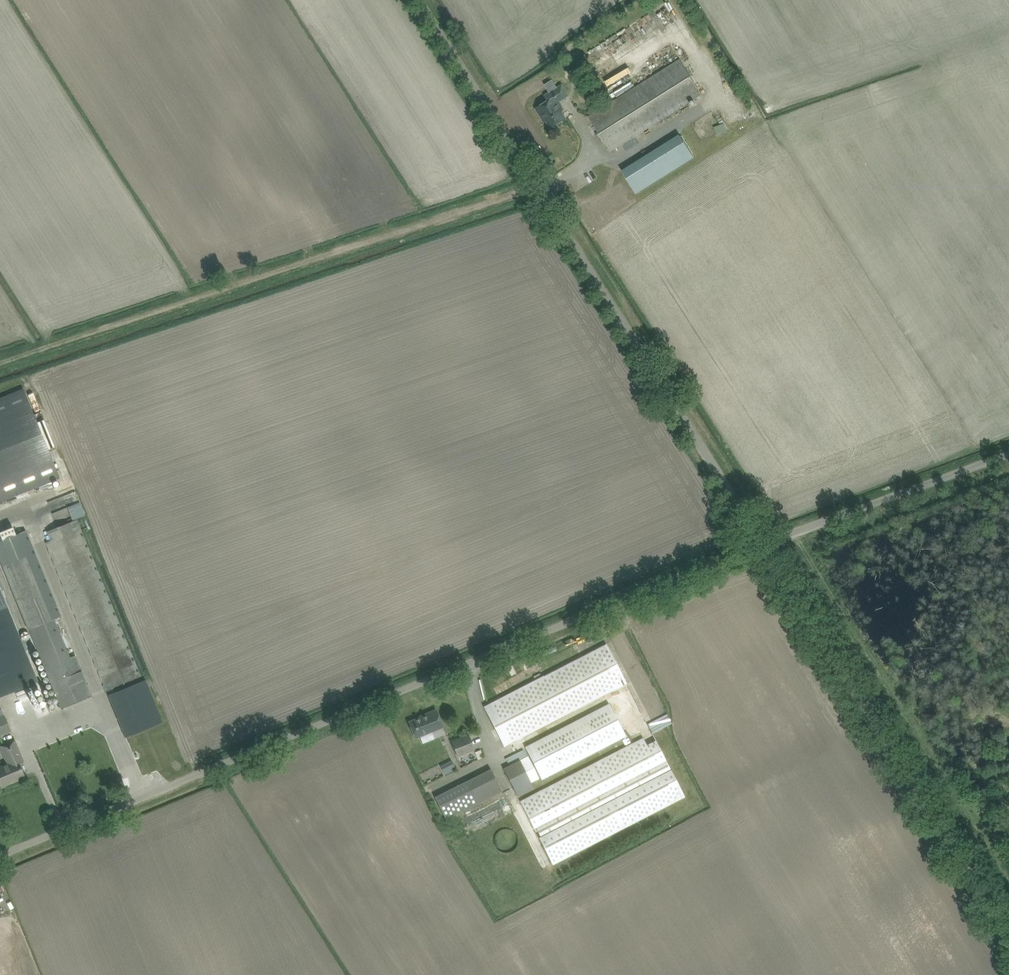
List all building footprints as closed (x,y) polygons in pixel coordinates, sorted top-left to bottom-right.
[(680,58),(589,116),(611,151),(702,93),(680,58)] [(565,61),(565,70),(575,70),(575,61),(565,61)] [(549,101),(536,108),(541,116),(543,115),(552,128),(560,123),(566,119),(561,111),(556,103),(559,101),(568,95),(562,85),(558,88),(553,79),(544,85),(550,93),(545,96),(549,101)] [(717,134),(728,130),(725,123),(715,126),(717,134)] [(623,171),(637,192),(694,155),(680,134),(623,171)] [(0,398),(0,502),(60,477),(49,452),(57,449),(41,411),(34,414),(24,389),(0,398)] [(69,501),(40,513),(51,540),(46,542),(102,678),(105,687),(104,687),(106,690),(107,695),(120,690),(118,685),(141,676),(137,667),(69,501)] [(62,708),(92,696),(75,656),(70,658),(54,619),(61,616),(26,530),(0,541),(0,557),(62,708)] [(38,682),(8,607),(0,611),(0,697),(38,682)] [(606,644),(484,707),(504,746),(627,683),(606,644)] [(146,680),(108,695),(126,737),(163,722),(146,680)] [(525,747),(542,780),(626,736),(609,703),(525,747)] [(410,724),(409,724),(411,729),(412,729),(416,738),(420,736),(443,727),(443,726),(436,709),(421,716),(421,717),(409,722),(410,724)] [(12,731),(5,714),(0,716),(0,736),(12,731)] [(453,742),(458,756),(474,749),(469,735),(453,742)] [(0,767),(0,783),(1,787),(25,777),(18,761),(23,759),(15,739),(4,744),(12,763),(0,767)] [(592,765),(521,802),(534,828),(536,827),(541,836),(539,837),(553,864),(624,827),(685,796),(657,741),(647,746),(643,739),(592,765)] [(481,750),(475,752),(478,760),(484,757),(481,750)] [(528,756),(520,760),(531,783),(539,778),(528,756)] [(445,774),(457,769),(453,759),(441,764),(445,774)] [(504,768),(518,796),(534,787),(531,783),(520,760),(504,768)] [(491,769),(436,797),(447,819),(503,791),(491,769)]
